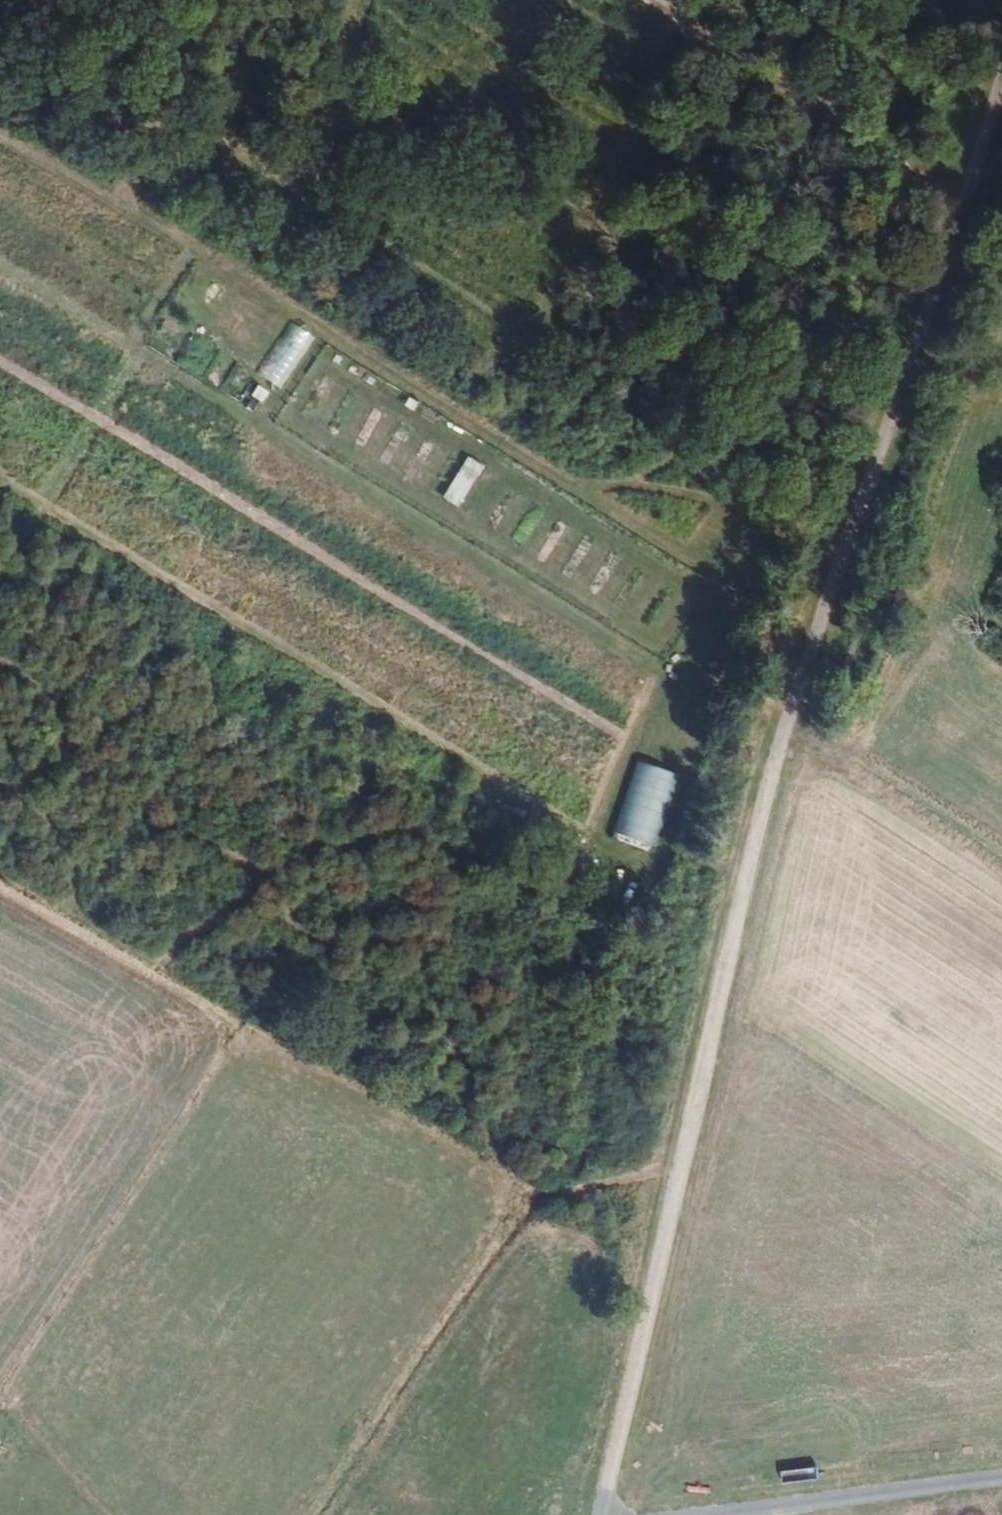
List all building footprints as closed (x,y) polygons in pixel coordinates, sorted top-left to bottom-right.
[(281,388),(316,339),(292,322),(257,371),(281,388)] [(467,455),(440,496),(455,506),(483,466),(467,455)] [(637,763),(617,836),(657,847),(676,773),(637,763)]
